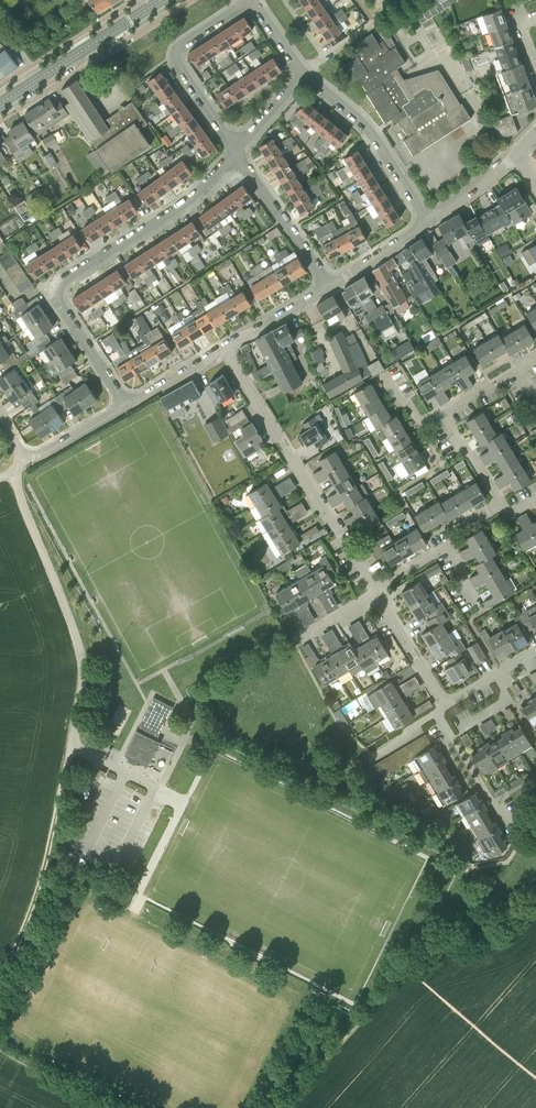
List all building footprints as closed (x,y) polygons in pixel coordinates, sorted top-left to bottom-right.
[(118,0),(91,0),(99,12),(118,0)] [(327,10),(322,3),(327,0),(317,0),(306,7),(308,10),(314,18),(327,10)] [(339,17),(345,12),(342,8),(336,12),(339,17)] [(479,35),(507,24),(501,8),(461,23),(467,39),(479,35)] [(322,29),(334,20),(327,10),(314,18),(322,29)] [(329,40),(341,32),(337,26),(349,17),(345,12),(339,17),(334,20),(322,29),(323,31),(329,40)] [(242,36),(253,29),(245,16),(234,24),(242,36)] [(231,43),(242,36),(234,24),(223,31),(231,43)] [(485,51),(514,41),(507,24),(479,35),(485,51)] [(211,38),(219,51),(231,43),(223,31),(211,38)] [(414,154),(454,129),(472,117),(437,68),(403,78),(395,69),(406,62),(396,46),(390,50),(384,40),(379,43),(373,32),(356,43),(360,48),(350,55),(353,59),(343,66),(353,82),(359,78),(368,92),(367,93),(385,122),(395,116),(409,136),(404,139),(414,154)] [(224,58),(219,51),(211,38),(200,46),(208,58),(214,54),(224,68),(229,65),(224,58)] [(251,50),(256,47),(252,40),(247,44),(251,50)] [(496,73),(522,63),(514,41),(485,51),(469,57),(478,80),(485,77),(496,73)] [(246,54),(251,50),(247,44),(242,47),(246,54)] [(197,65),(208,58),(200,46),(189,53),(197,65)] [(19,66),(5,48),(0,52),(0,66),(7,75),(19,66)] [(253,51),(258,58),(263,55),(258,48),(253,51)] [(259,84),(271,77),(262,65),(258,58),(253,51),(249,54),(257,67),(251,71),(259,84)] [(229,55),(224,58),(229,65),(234,62),(229,55)] [(271,77),(282,70),(274,57),(262,65),(271,77)] [(240,69),(236,62),(231,65),(236,72),(240,69)] [(504,94),(530,84),(522,63),(496,73),(504,94)] [(236,72),(231,65),(226,69),(231,75),(236,72)] [(207,79),(211,76),(207,70),(203,73),(207,79)] [(156,91),(168,82),(160,71),(148,80),(156,91)] [(244,76),(245,76),(240,79),(248,92),(250,90),(259,84),(251,71),(244,76)] [(212,87),(217,84),(213,77),(208,81),(212,87)] [(91,140),(109,127),(77,78),(62,88),(71,101),(65,105),(76,121),(77,120),(90,141),(91,140)] [(237,99),(248,92),(240,79),(229,86),(237,99)] [(156,91),(161,98),(164,102),(176,93),(168,82),(156,91)] [(141,94),(148,89),(144,83),(137,88),(141,94)] [(535,105),(535,100),(530,84),(504,94),(512,114),(535,105)] [(225,106),(237,99),(229,86),(217,94),(225,106)] [(176,93),(164,102),(168,107),(172,113),(184,104),(179,96),(176,93)] [(61,117),(68,112),(61,100),(55,104),(50,98),(40,104),(25,114),(38,134),(53,124),(62,118),(61,117)] [(293,128),(298,132),(303,126),(307,121),(316,109),(312,106),(306,100),(296,112),(302,117),(293,128)] [(91,140),(97,148),(112,171),(151,144),(140,129),(148,123),(132,101),(107,119),(111,125),(109,127),(91,140)] [(159,106),(156,101),(149,106),(153,110),(159,106)] [(172,113),(176,119),(180,124),(192,115),(184,104),(172,113)] [(163,111),(159,106),(153,110),(156,115),(163,111)] [(316,109),(307,121),(311,125),(317,130),(327,118),(316,109)] [(518,131),(516,127),(512,114),(494,121),(500,138),(518,131)] [(180,124),(175,127),(178,132),(183,128),(188,135),(200,125),(192,115),(180,124)] [(318,148),(319,149),(337,126),(327,118),(317,130),(323,134),(314,145),(318,148)] [(8,142),(20,161),(34,152),(28,143),(35,139),(24,121),(10,130),(15,138),(8,142)] [(168,132),(175,127),(171,123),(165,127),(168,132)] [(188,135),(192,140),(196,145),(208,136),(200,125),(188,135)] [(303,126),(298,132),(302,136),(307,130),(303,126)] [(332,141),(338,147),(348,135),(337,126),(319,149),(323,152),(328,146),(332,141)] [(178,132),(175,127),(168,132),(172,137),(178,132)] [(47,147),(57,142),(53,133),(43,139),(41,140),(44,145),(47,147)] [(167,134),(162,137),(168,146),(173,142),(167,134)] [(196,145),(191,149),(194,154),(200,150),(204,156),(216,147),(208,136),(196,145)] [(289,136),(282,141),(283,141),(285,146),(293,142),(292,141),(290,137),(289,136)] [(267,157),(285,146),(283,141),(277,145),(273,138),(260,145),(265,153),(267,157)] [(296,147),(293,142),(285,146),(288,150),(289,151),(296,147)] [(184,154),(191,149),(187,144),(181,149),(184,154)] [(275,169),(288,161),(283,153),(288,150),(285,146),(267,157),(275,169)] [(111,172),(95,149),(86,155),(102,178),(111,172)] [(194,154),(191,149),(184,154),(188,158),(194,154)] [(345,157),(349,164),(352,168),(365,161),(358,149),(345,157)] [(49,168),(58,164),(51,152),(43,156),(49,168)] [(174,159),(175,159),(172,154),(171,154),(165,158),(168,162),(174,159)] [(161,166),(168,162),(165,158),(158,162),(161,166)] [(181,180),(192,172),(183,159),(177,164),(172,167),(181,180)] [(297,164),(300,168),(306,164),(304,159),(303,159),(296,163),(297,164)] [(295,171),(300,168),(297,164),(292,167),(288,161),(275,169),(281,180),(295,171)] [(355,174),(359,181),(372,172),(365,161),(352,168),(347,172),(340,176),(343,181),(350,177),(355,174)] [(306,164),(300,168),(302,173),(310,169),(306,164)] [(170,188),(181,180),(172,167),(161,176),(170,188)] [(344,167),(337,171),(340,176),(347,172),(344,167)] [(302,183),(298,176),(297,176),(302,173),(300,168),(295,171),(281,180),(283,182),(289,191),(302,183)] [(153,175),(149,170),(142,174),(146,180),(153,175)] [(366,192),(379,184),(372,172),(359,181),(366,192)] [(146,180),(142,174),(136,179),(140,184),(146,180)] [(161,176),(156,179),(149,184),(159,196),(162,194),(170,188),(161,176)] [(313,191),(321,187),(317,182),(310,186),(313,191)] [(308,195),(309,194),(302,183),(289,191),(295,202),(308,195)] [(148,205),(159,196),(149,184),(138,192),(148,205)] [(242,204),(252,196),(243,184),(236,190),(233,192),(242,204)] [(373,203),(386,194),(381,187),(379,184),(366,192),(373,203)] [(321,187),(313,191),(317,196),(324,192),(321,187)] [(501,203),(495,207),(504,222),(504,223),(505,226),(512,222),(514,224),(513,222),(520,218),(523,216),(530,211),(531,214),(532,213),(525,201),(517,187),(498,198),(501,203)] [(111,193),(115,200),(119,197),(120,197),(116,190),(111,193)] [(354,199),(361,195),(358,190),(351,194),(354,199)] [(237,208),(240,213),(245,209),(242,204),(233,192),(222,200),(231,213),(237,208)] [(115,200),(111,193),(106,196),(110,203),(115,200)] [(375,217),(381,214),(393,206),(386,194),(373,203),(367,206),(371,213),(365,216),(368,222),(375,217)] [(303,214),(315,206),(308,195),(295,202),(303,214)] [(357,204),(364,199),(361,195),(354,199),(357,204)] [(138,211),(130,197),(118,205),(127,218),(138,211)] [(25,199),(15,206),(25,221),(35,214),(25,199)] [(211,208),(223,225),(228,222),(225,217),(231,213),(222,200),(214,205),(211,208)] [(353,212),(346,203),(341,205),(347,216),(348,215),(351,222),(344,225),(347,231),(354,245),(367,238),(361,226),(354,212),(353,212)] [(87,208),(92,215),(97,212),(92,205),(87,208)] [(127,218),(118,205),(106,212),(115,226),(127,218)] [(245,209),(250,216),(254,213),(255,212),(250,206),(245,209)] [(388,225),(400,217),(393,206),(381,214),(388,225)] [(504,223),(504,222),(495,207),(478,217),(487,233),(504,223)] [(87,208),(83,211),(87,218),(92,215),(87,208)] [(209,228),(213,233),(219,229),(223,225),(211,208),(200,216),(208,228),(209,228)] [(245,209),(240,213),(245,220),(250,216),(245,209)] [(115,226),(106,212),(95,220),(103,233),(106,231),(115,226)] [(440,258),(447,267),(456,262),(445,245),(458,238),(458,237),(462,235),(470,248),(477,244),(465,222),(459,213),(439,225),(425,234),(440,258)] [(487,233),(478,217),(477,216),(465,222),(477,244),(478,246),(490,238),(487,233)] [(375,217),(368,222),(371,226),(378,222),(375,217)] [(103,233),(95,220),(83,227),(91,241),(103,233)] [(343,251),(354,245),(347,231),(340,235),(333,220),(328,223),(343,251)] [(182,228),(190,241),(201,233),(193,221),(185,226),(182,228)] [(223,225),(229,232),(233,229),(228,222),(223,225)] [(330,258),(343,251),(328,223),(322,226),(327,234),(325,235),(326,236),(320,239),(330,258)] [(229,232),(223,225),(219,229),(220,231),(224,236),(229,232)] [(59,236),(63,233),(59,226),(54,229),(59,236)] [(267,233),(271,239),(282,232),(277,226),(267,233)] [(182,253),(188,249),(194,246),(190,241),(182,228),(171,235),(179,248),(182,253)] [(59,236),(54,229),(49,233),(53,239),(59,236)] [(82,247),(74,233),(62,241),(70,254),(82,247)] [(213,233),(209,236),(217,248),(222,245),(217,237),(213,233)] [(168,255),(179,248),(171,235),(159,243),(168,255)] [(47,269),(39,256),(36,251),(41,248),(36,241),(31,244),(27,237),(24,239),(29,246),(26,247),(30,254),(23,258),(35,277),(47,269)] [(411,245),(435,281),(440,278),(435,272),(426,258),(433,253),(423,237),(411,245)] [(70,254),(62,241),(50,248),(59,262),(70,254)] [(163,259),(166,263),(171,260),(168,255),(159,243),(148,250),(156,263),(163,259)] [(194,246),(198,253),(203,250),(198,243),(194,246)] [(247,252),(253,248),(253,245),(252,243),(244,248),(247,252)] [(522,252),(529,265),(535,261),(535,243),(522,252)] [(441,290),(435,281),(411,245),(405,250),(403,251),(410,261),(410,262),(409,262),(417,274),(420,280),(415,283),(412,278),(407,281),(413,293),(415,298),(419,303),(441,290)] [(194,246),(188,249),(193,256),(198,253),(194,246)] [(47,269),(59,262),(50,248),(39,256),(47,269)] [(279,252),(283,258),(290,254),(286,248),(279,252)] [(2,263),(14,255),(10,250),(0,256),(0,260),(2,263)] [(137,257),(148,275),(153,272),(150,267),(156,263),(148,250),(137,257)] [(295,277),(307,270),(295,251),(290,254),(283,258),(295,277)] [(278,261),(283,258),(279,252),(274,255),(278,261)] [(2,263),(6,269),(18,261),(14,255),(2,263)] [(143,278),(148,275),(137,257),(132,260),(125,264),(133,277),(140,273),(143,278)] [(171,260),(175,267),(180,264),(176,257),(171,260)] [(415,298),(413,293),(407,297),(391,270),(399,264),(393,257),(385,262),(377,267),(373,270),(378,278),(376,279),(388,302),(394,311),(396,310),(393,307),(395,306),(399,314),(411,306),(409,302),(415,298)] [(278,261),(281,267),(275,271),(283,284),(295,277),(283,258),(278,261)] [(171,260),(166,263),(170,270),(175,267),(171,260)] [(6,269),(10,275),(21,267),(18,261),(6,269)] [(259,273),(264,270),(260,263),(255,266),(259,273)] [(254,276),(259,273),(255,266),(250,269),(254,276)] [(271,292),(283,284),(275,271),(271,266),(264,270),(259,273),(271,292)] [(10,275),(13,280),(25,272),(21,267),(10,275)] [(107,276),(115,289),(121,285),(127,282),(118,269),(107,276)] [(13,280),(17,286),(29,278),(25,272),(13,280)] [(148,275),(153,282),(158,279),(153,272),(148,275)] [(259,299),(271,292),(259,273),(254,276),(247,280),(259,299)] [(153,282),(148,275),(143,278),(148,285),(153,282)] [(394,311),(388,302),(378,307),(372,297),(371,298),(369,295),(374,292),(365,275),(354,282),(352,283),(368,309),(381,331),(395,323),(390,315),(389,314),(394,311)] [(108,302),(114,298),(119,295),(115,289),(107,276),(95,284),(108,302)] [(17,286),(21,292),(33,284),(29,278),(17,286)] [(228,292),(233,289),(229,282),(224,285),(228,292)] [(346,289),(343,291),(358,315),(368,309),(352,283),(345,288),(346,289)] [(101,306),(108,302),(95,284),(84,291),(96,309),(101,306)] [(223,295),(228,292),(224,285),(219,288),(223,295)] [(135,302),(142,298),(135,288),(129,292),(135,302)] [(228,292),(239,310),(251,303),(243,290),(236,294),(233,289),(228,292)] [(91,312),(96,309),(84,291),(73,298),(85,316),(91,312)] [(124,292),(119,295),(123,301),(128,298),(124,292)] [(239,310),(228,292),(223,295),(216,299),(227,318),(236,312),(239,310)] [(119,295),(114,298),(118,304),(123,301),(119,295)] [(341,319),(346,316),(334,295),(318,304),(326,319),(337,312),(341,319)] [(200,300),(204,306),(209,303),(205,296),(200,300)] [(20,297),(12,303),(17,310),(27,303),(24,298),(22,300),(20,297)] [(215,325),(227,318),(216,299),(209,303),(204,306),(215,325)] [(498,304),(501,309),(510,304),(507,299),(498,304)] [(204,306),(200,300),(195,302),(199,309),(204,306)] [(27,303),(14,311),(18,318),(22,316),(29,326),(47,314),(39,303),(31,309),(27,303)] [(501,309),(498,304),(489,310),(492,314),(501,309)] [(101,306),(96,309),(101,315),(105,312),(101,306)] [(204,332),(215,325),(204,306),(199,309),(192,313),(204,332)] [(527,313),(535,328),(535,307),(527,313)] [(96,309),(91,312),(96,319),(101,315),(96,309)] [(181,320),(186,317),(182,311),(177,314),(181,320)] [(195,337),(204,332),(192,313),(186,317),(181,320),(192,339),(195,337)] [(36,345),(49,337),(46,331),(54,326),(47,314),(29,326),(36,337),(32,339),(36,345)] [(181,320),(177,314),(172,317),(175,323),(181,320)] [(484,319),(482,314),(474,319),(476,324),(484,319)] [(474,319),(465,324),(468,329),(476,324),(474,319)] [(180,346),(192,339),(181,320),(175,323),(168,327),(180,346)] [(275,328),(293,360),(298,358),(295,352),(295,351),(291,342),(296,339),(293,333),(286,322),(275,328)] [(513,331),(522,347),(535,339),(525,323),(513,331)] [(144,343),(150,340),(145,333),(143,328),(138,331),(144,343)] [(292,361),(293,360),(275,328),(256,339),(269,363),(258,370),(252,373),(256,381),(274,371),(292,361)] [(433,328),(423,334),(428,341),(438,335),(433,328)] [(145,333),(150,340),(155,337),(154,336),(150,330),(145,333)] [(379,358),(369,364),(354,332),(346,336),(343,330),(328,337),(344,372),(323,383),(331,397),(364,378),(363,377),(372,373),(374,375),(385,369),(379,358)] [(510,354),(522,347),(513,331),(502,337),(499,333),(498,334),(507,349),(510,354)] [(3,344),(9,340),(5,334),(2,336),(0,332),(0,346),(3,344)] [(118,339),(114,332),(102,339),(106,346),(118,339)] [(154,336),(155,337),(150,340),(161,358),(163,357),(173,351),(161,332),(154,336)] [(496,356),(507,349),(498,334),(487,340),(496,356)] [(428,341),(431,347),(442,342),(440,336),(428,341)] [(51,360),(69,348),(61,337),(53,342),(49,337),(36,345),(28,351),(32,357),(44,349),(51,360)] [(398,357),(415,348),(410,339),(393,349),(398,357)] [(161,358),(150,340),(144,343),(138,347),(149,365),(161,358)] [(484,363),(496,356),(487,340),(474,348),(484,363)] [(248,343),(240,347),(249,366),(255,364),(250,351),(252,350),(248,343)] [(18,358),(14,352),(10,354),(3,344),(0,346),(0,362),(1,361),(5,366),(18,358)] [(126,353),(131,350),(127,344),(122,347),(126,353)] [(119,358),(126,353),(122,347),(115,351),(119,358)] [(137,372),(149,365),(138,347),(131,350),(126,353),(137,372)] [(322,347),(311,351),(315,364),(326,360),(323,354),(325,353),(322,347)] [(54,366),(61,377),(74,369),(70,363),(76,360),(69,348),(51,360),(46,364),(49,369),(54,366)] [(23,379),(23,378),(26,376),(19,366),(32,357),(28,351),(18,358),(5,366),(9,372),(0,378),(0,382),(5,390),(23,379)] [(137,372),(126,353),(119,358),(114,361),(118,368),(125,380),(134,374),(137,372)] [(470,387),(474,385),(468,374),(476,370),(466,354),(454,361),(470,387)] [(292,361),(274,371),(286,392),(304,381),(292,361)] [(465,390),(470,387),(454,361),(442,368),(451,384),(458,380),(465,390)] [(445,402),(450,399),(444,388),(451,384),(442,368),(430,376),(445,402)] [(74,369),(61,377),(65,383),(78,375),(74,369)] [(221,401),(235,393),(223,374),(209,383),(221,401)] [(441,405),(445,402),(430,376),(417,383),(427,399),(435,394),(441,405)] [(22,404),(35,395),(31,389),(30,389),(23,379),(5,390),(13,402),(19,398),(22,404)] [(161,398),(170,413),(202,395),(193,380),(161,398)] [(75,389),(86,407),(98,399),(86,382),(75,389)] [(362,403),(378,394),(371,382),(355,392),(362,403)] [(86,407),(75,389),(72,385),(56,396),(65,409),(69,406),(75,414),(86,407)] [(369,415),(385,406),(378,394),(362,403),(369,415)] [(41,437),(53,429),(41,412),(36,403),(39,401),(35,395),(22,404),(26,409),(31,406),(37,415),(30,419),(41,437)] [(41,412),(53,429),(64,422),(58,413),(65,409),(56,396),(49,401),(52,405),(41,412)] [(506,408),(511,405),(506,397),(501,400),(506,408)] [(337,418),(342,416),(339,406),(334,408),(337,418)] [(376,427),(392,418),(385,406),(369,415),(376,427)] [(227,419),(231,426),(247,416),(243,409),(227,419)] [(474,432),(490,422),(483,411),(467,420),(474,432)] [(516,424),(520,421),(515,413),(511,415),(516,424)] [(301,434),(298,436),(304,444),(306,443),(307,445),(314,441),(318,446),(329,439),(326,432),(323,434),(316,423),(319,421),(315,415),(303,423),(306,428),(300,432),(301,434)] [(388,437),(404,427),(396,415),(392,418),(376,427),(377,428),(381,426),(388,437)] [(218,416),(206,423),(215,441),(228,434),(218,416)] [(244,458),(247,456),(262,447),(259,441),(263,438),(253,422),(252,423),(247,416),(231,426),(228,428),(231,433),(237,429),(241,436),(236,439),(236,440),(234,441),(244,458)] [(337,418),(341,427),(346,425),(342,416),(337,418)] [(482,444),(497,434),(490,422),(474,432),(482,444)] [(395,449),(411,439),(404,427),(388,437),(395,449)] [(348,439),(354,437),(350,428),(345,430),(348,439)] [(480,455),(483,459),(509,443),(502,431),(497,434),(482,444),(482,445),(487,442),(491,449),(480,455)] [(370,448),(374,445),(369,437),(364,439),(370,448)] [(403,461),(418,451),(416,447),(411,439),(395,449),(403,461)] [(496,458),(501,465),(517,455),(509,443),(483,459),(486,464),(496,458)] [(375,456),(379,454),(374,445),(370,448),(375,456)] [(314,474),(317,478),(343,462),(336,450),(320,460),(324,467),(314,474)] [(403,461),(410,473),(426,464),(420,454),(418,451),(403,461)] [(495,479),(498,484),(524,468),(517,455),(501,465),(505,472),(495,479)] [(458,469),(466,464),(463,459),(455,464),(458,469)] [(384,472),(389,469),(383,461),(379,463),(384,472)] [(330,477),(334,483),(350,473),(343,462),(317,478),(320,483),(330,477)] [(500,488),(511,482),(515,489),(531,480),(524,468),(498,484),(500,488)] [(389,480),(393,477),(389,469),(384,472),(389,480)] [(440,473),(443,478),(451,473),(448,469),(440,473)] [(328,497),(331,501),(357,485),(350,473),(334,483),(339,491),(328,497)] [(434,484),(443,478),(440,473),(431,479),(434,484)] [(414,486),(417,490),(425,485),(423,481),(414,486)] [(464,488),(474,504),(486,497),(476,481),(464,488)] [(257,505),(274,494),(267,482),(249,493),(257,505)] [(345,502),(348,506),(364,497),(357,485),(331,501),(334,507),(344,500),(345,502)] [(408,496),(417,490),(414,486),(406,491),(408,496)] [(462,511),(474,504),(464,488),(452,496),(462,511)] [(257,505),(264,516),(279,507),(281,505),(274,494),(257,505)] [(345,519),(347,524),(374,508),(366,496),(364,497),(348,506),(349,508),(351,507),(355,513),(345,519)] [(449,519),(462,511),(452,496),(440,503),(448,516),(449,519)] [(448,516),(440,503),(439,501),(427,508),(436,524),(448,516)] [(286,519),(289,517),(293,514),(290,509),(287,510),(284,504),(282,506),(281,505),(279,507),(264,516),(261,518),(269,530),(286,519)] [(365,530),(368,528),(376,523),(381,520),(374,508),(347,524),(350,529),(361,522),(365,530)] [(424,531),(436,524),(427,508),(415,515),(424,531)] [(395,516),(398,521),(406,516),(403,511),(395,516)] [(533,523),(527,513),(523,515),(535,536),(535,521),(533,523)] [(535,543),(535,536),(523,515),(517,518),(524,529),(516,533),(526,549),(535,543)] [(389,526),(398,521),(395,516),(386,521),(389,526)] [(276,542),(293,531),(286,519),(269,530),(276,542)] [(376,523),(368,528),(370,532),(379,527),(376,523)] [(415,550),(428,543),(418,527),(406,534),(415,550)] [(460,551),(463,556),(489,540),(482,528),(466,537),(471,545),(460,551)] [(276,542),(283,553),(301,542),(293,531),(276,542)] [(383,548),(395,540),(390,532),(378,539),(383,548)] [(403,557),(415,550),(406,534),(394,541),(403,557)] [(476,554),(480,561),(496,551),(489,540),(463,556),(466,561),(476,554)] [(391,565),(403,557),(394,541),(382,549),(391,565)] [(473,582),(499,566),(493,555),(497,552),(496,551),(480,561),(476,564),(480,571),(470,578),(473,582)] [(333,593),(328,586),(334,583),(331,577),(337,573),(326,556),(320,560),(323,565),(312,571),(327,597),(333,593)] [(282,571),(293,563),(289,558),(278,566),(282,571)] [(425,570),(429,577),(442,569),(438,562),(425,570)] [(322,600),(327,597),(312,571),(307,563),(295,570),(300,579),(312,599),(317,596),(320,597),(322,600)] [(486,581),(490,588),(507,578),(499,566),(473,582),(476,587),(486,581)] [(484,601),(487,607),(514,591),(507,578),(490,588),(495,595),(484,601)] [(299,604),(301,606),(304,611),(309,607),(308,606),(310,600),(312,599),(300,579),(288,586),(299,604)] [(410,605),(428,594),(420,581),(402,592),(410,605)] [(287,611),(299,604),(288,586),(276,593),(287,611)] [(434,616),(447,609),(442,601),(434,590),(428,594),(410,605),(419,618),(430,611),(434,616)] [(527,611),(526,610),(525,610),(523,606),(518,609),(519,611),(516,607),(529,630),(535,626),(535,628),(535,605),(527,611)] [(524,633),(529,630),(516,607),(510,612),(514,617),(517,622),(504,629),(515,648),(515,649),(529,641),(524,633)] [(430,644),(449,632),(443,622),(452,617),(447,609),(434,616),(427,620),(432,628),(423,633),(430,644)] [(506,653),(515,648),(504,629),(503,628),(491,636),(486,628),(480,631),(482,635),(492,653),(503,647),(506,653)] [(453,656),(461,651),(466,648),(460,638),(455,641),(449,632),(430,644),(438,658),(449,651),(453,656)] [(366,642),(377,660),(388,653),(378,635),(366,642)] [(476,662),(486,656),(477,641),(468,647),(476,662)] [(380,666),(377,660),(366,642),(354,649),(362,662),(368,673),(380,666)] [(337,648),(339,651),(350,669),(362,662),(354,649),(351,644),(344,648),(342,645),(337,648)] [(338,676),(350,669),(339,651),(327,658),(338,676)] [(476,667),(474,663),(473,660),(468,663),(461,651),(453,656),(464,675),(472,670),(471,669),(476,667)] [(326,683),(338,676),(327,658),(315,665),(326,683)] [(375,708),(382,704),(399,693),(392,681),(368,696),(375,708)] [(389,716),(407,705),(399,693),(382,704),(389,716)] [(161,742),(157,740),(173,707),(154,697),(137,730),(125,754),(160,772),(171,752),(159,745),(161,742)] [(535,728),(535,701),(534,697),(529,700),(530,703),(523,707),(535,728)] [(391,731),(396,728),(425,710),(421,704),(411,711),(407,705),(389,716),(384,719),(391,731)] [(487,733),(498,725),(492,717),(481,724),(487,733)] [(522,754),(534,746),(521,726),(514,730),(513,727),(507,730),(522,754)] [(509,761),(522,754),(507,730),(502,734),(504,736),(497,740),(509,761)] [(419,737),(427,749),(432,746),(425,734),(419,737)] [(427,749),(419,737),(414,741),(421,753),(427,749)] [(498,768),(509,761),(497,740),(490,744),(489,742),(484,745),(498,768)] [(421,753),(414,741),(408,744),(415,756),(421,753)] [(415,756),(408,744),(402,748),(409,760),(414,757),(415,756)] [(421,769),(444,756),(440,750),(438,752),(433,745),(432,746),(427,749),(421,753),(415,756),(414,757),(421,769)] [(485,776),(498,768),(484,745),(478,748),(480,751),(473,755),(485,776)] [(409,760),(402,748),(396,751),(403,763),(409,760)] [(403,763),(396,751),(390,755),(397,767),(403,763)] [(397,767),(390,755),(384,758),(391,770),(397,767)] [(429,781),(448,770),(444,763),(447,761),(444,756),(421,769),(429,781)] [(391,770),(384,758),(378,761),(387,776),(390,773),(389,771),(391,770)] [(387,776),(378,761),(371,766),(373,775),(377,775),(380,781),(386,777),(386,776),(387,776)] [(86,772),(99,778),(102,770),(90,764),(86,772)] [(429,781),(436,793),(458,780),(455,774),(452,776),(448,770),(429,781)] [(519,778),(522,782),(531,777),(528,773),(519,778)] [(511,783),(514,787),(522,782),(519,778),(511,783)] [(443,805),(462,794),(458,787),(461,785),(458,780),(436,793),(443,805)] [(408,794),(412,791),(407,782),(403,785),(406,791),(408,794)] [(496,792),(498,796),(506,791),(504,787),(496,792)] [(406,791),(401,794),(406,802),(411,799),(408,794),(406,791)] [(412,802),(417,799),(412,791),(408,794),(411,799),(412,802)] [(462,816),(484,803),(481,797),(479,799),(478,798),(475,792),(455,804),(462,816)] [(469,828),(489,816),(485,810),(488,808),(484,803),(462,816),(469,828)] [(421,812),(424,816),(433,811),(430,806),(421,812)] [(433,817),(436,822),(444,817),(441,812),(433,817)] [(469,828),(477,840),(499,827),(496,821),(493,823),(489,816),(469,828)] [(477,840),(484,852),(503,841),(500,834),(499,834),(502,832),(499,827),(477,840)] [(451,839),(456,836),(451,828),(446,830),(451,839)] [(456,847),(461,845),(456,836),(451,839),(456,847)]
